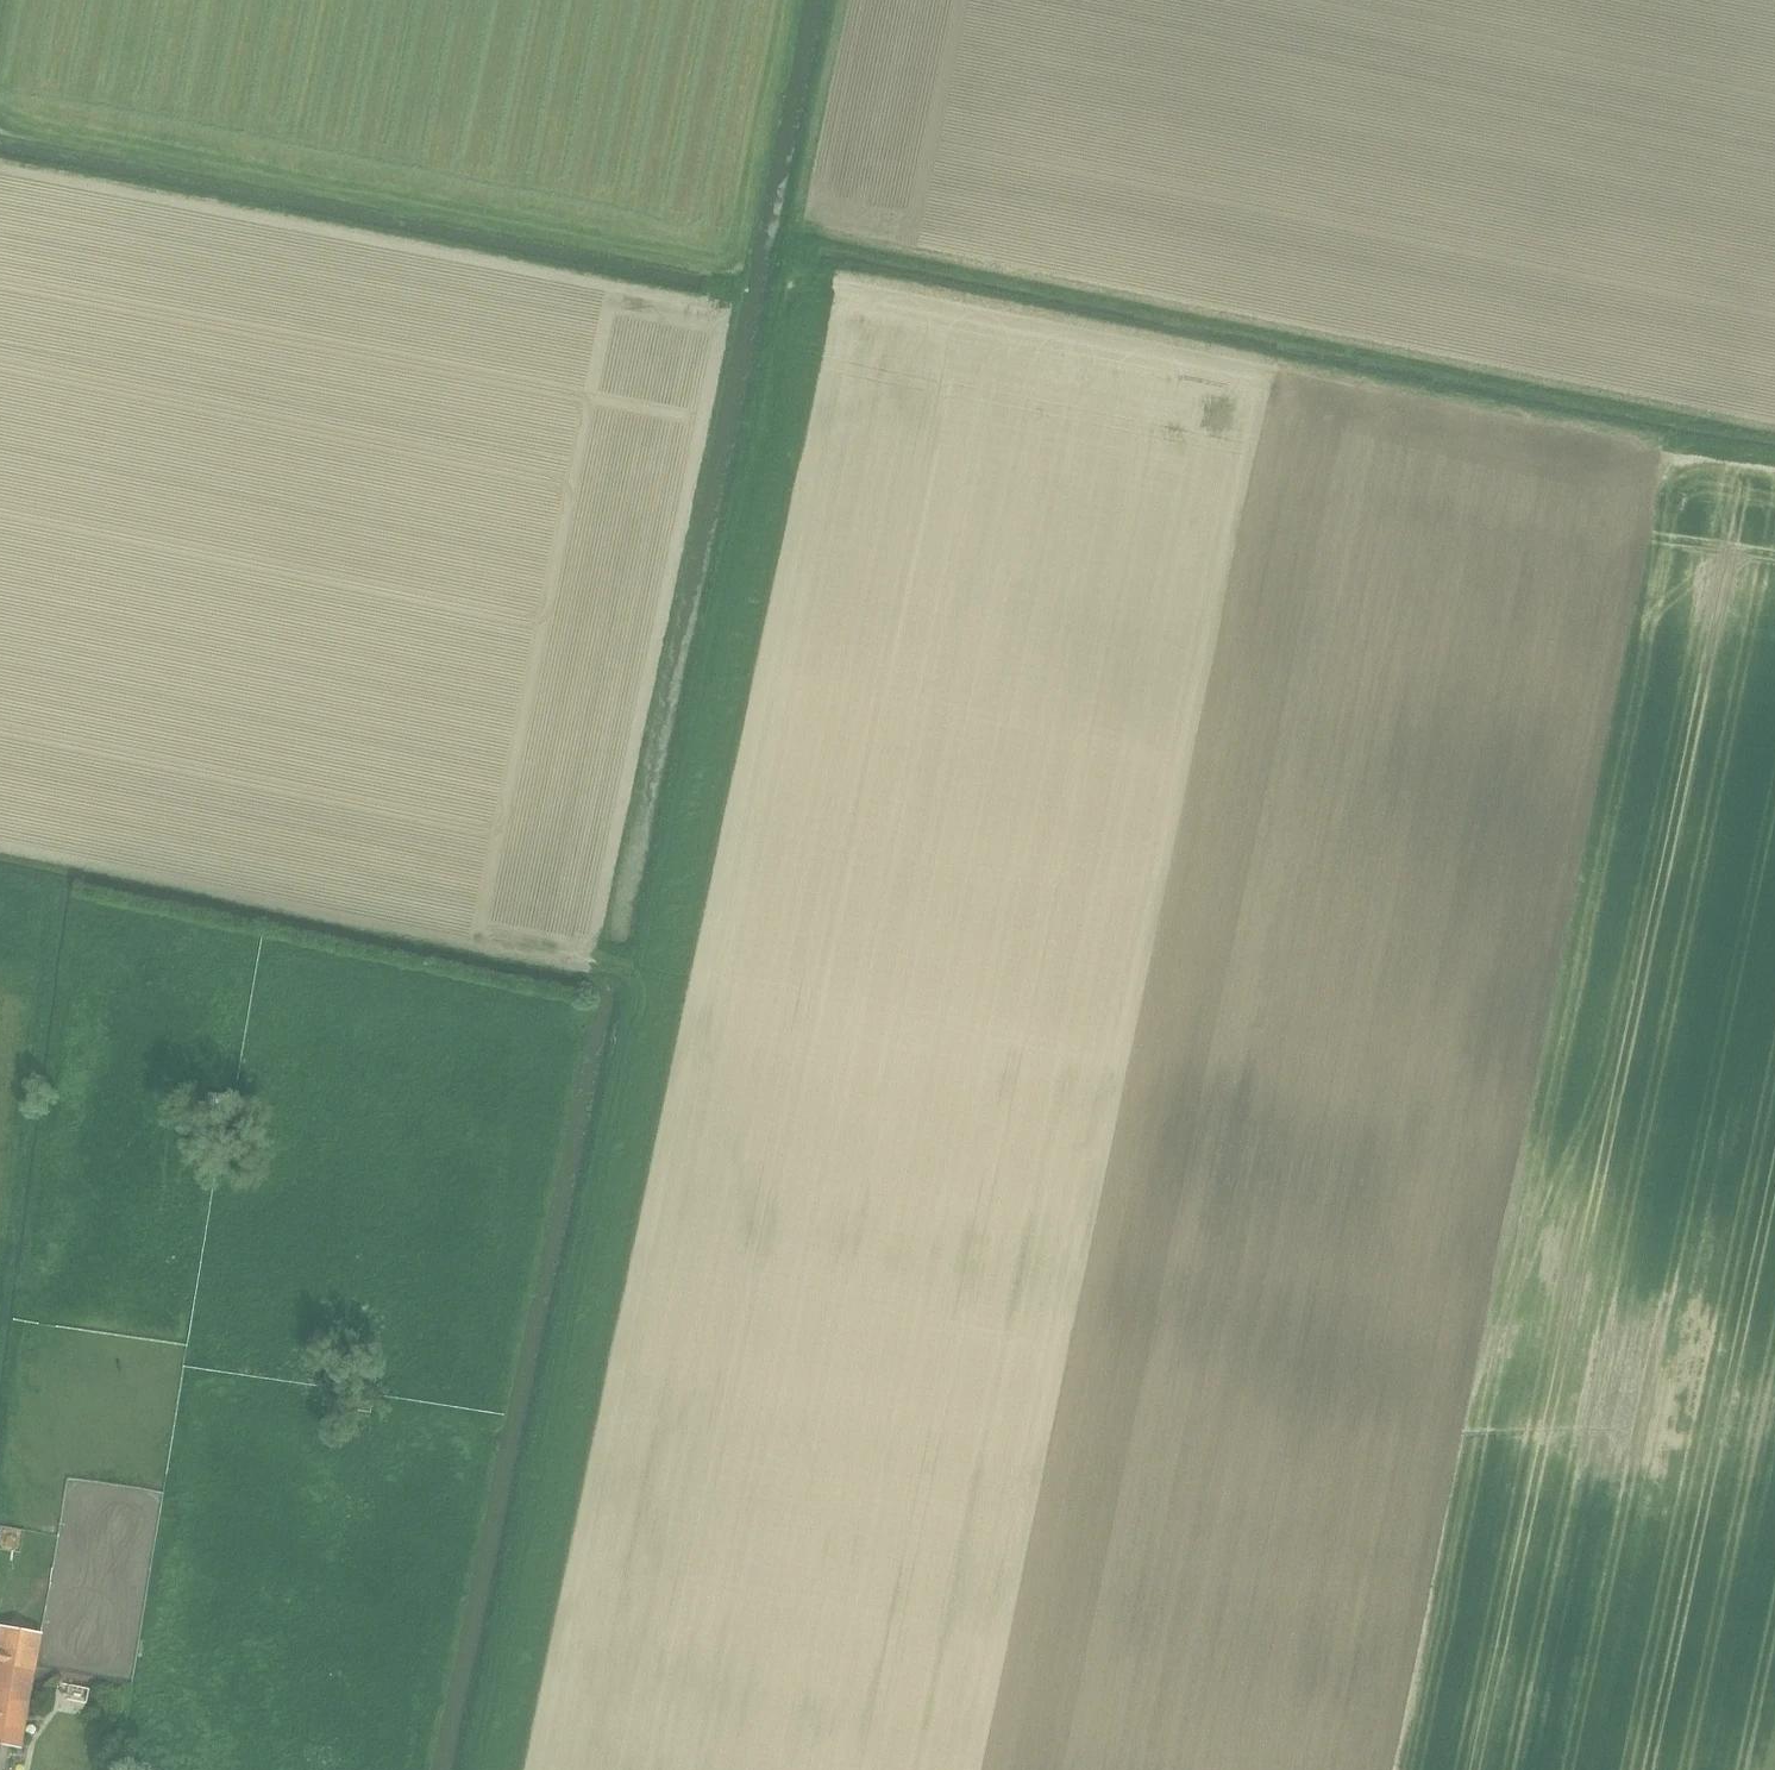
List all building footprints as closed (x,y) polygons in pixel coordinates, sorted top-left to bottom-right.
[(1,1626),(0,1632),(0,1743),(23,1747),(42,1633),(1,1626)]
